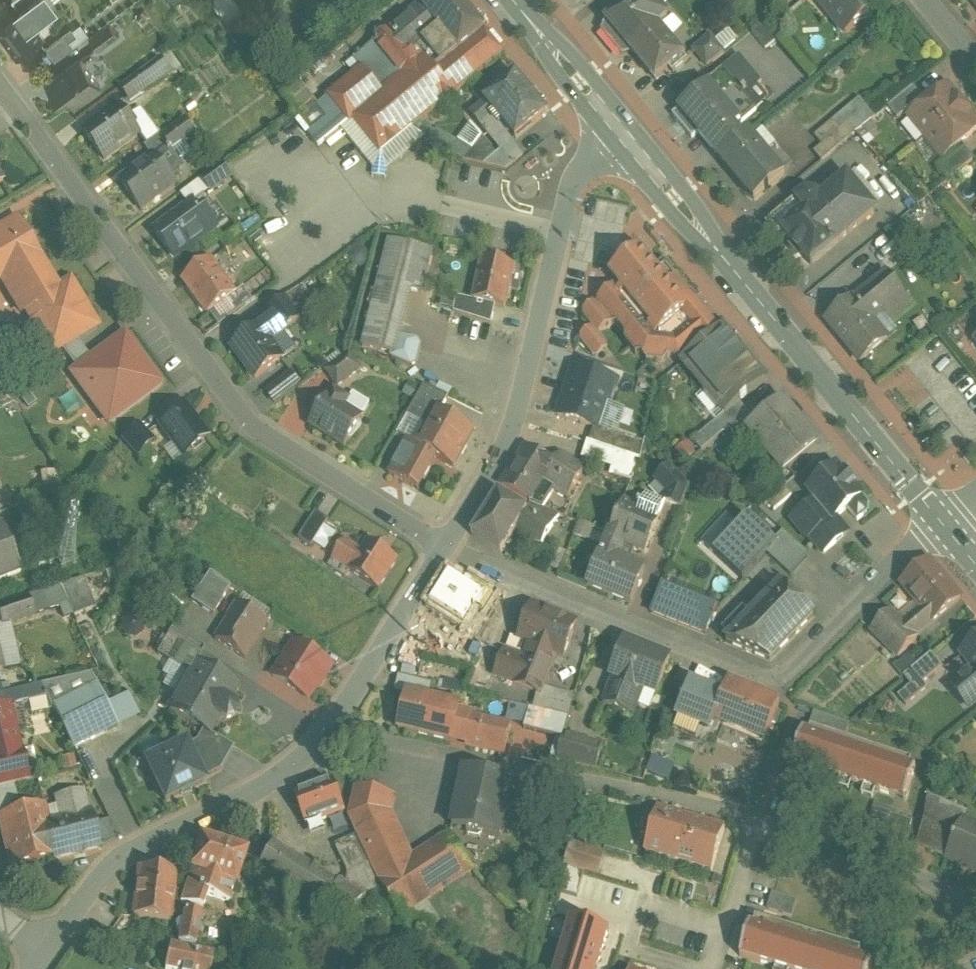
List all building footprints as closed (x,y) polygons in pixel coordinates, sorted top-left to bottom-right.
[(20,7),(0,22),(0,32),(19,58),(45,39),(31,20),(55,3),(53,0),(15,0),(20,7)] [(421,5),(433,20),(404,44),(419,62),(430,75),(486,30),(461,0),(427,0),(421,5)] [(654,0),(634,0),(607,22),(603,32),(623,56),(633,54),(656,81),(670,69),(674,74),(688,62),(684,58),(684,57),(659,27),(669,18),(654,0)] [(837,14),(833,17),(846,34),(881,5),(877,0),(825,0),(837,14)] [(419,62),(404,44),(433,20),(421,5),(375,43),(402,76),(419,62)] [(770,20),(753,34),(767,51),(784,37),(770,20)] [(111,24),(91,39),(100,50),(120,35),(111,24)] [(90,37),(81,25),(74,30),(79,36),(71,42),(75,48),(90,37)] [(73,28),(64,35),(65,36),(47,49),(57,61),(75,48),(71,42),(79,36),(74,30),(73,28)] [(402,76),(375,43),(355,59),(364,70),(331,97),(351,122),(354,119),(375,144),(373,146),(380,154),(382,152),(383,154),(505,54),(486,30),(430,75),(412,90),(412,89),(402,76)] [(725,53),(711,37),(694,51),(707,67),(725,53)] [(102,86),(82,59),(48,84),(68,111),(102,86)] [(162,60),(144,73),(153,86),(152,87),(154,89),(173,75),(162,60)] [(419,62),(402,76),(412,89),(430,75),(419,62)] [(736,62),(707,86),(708,87),(680,110),(681,110),(674,116),(693,139),(700,133),(719,156),(741,137),(735,130),(764,106),(752,92),(763,84),(747,65),(742,69),(736,62)] [(144,73),(121,90),(131,102),(152,87),(153,86),(144,73)] [(516,77),(485,102),(486,103),(471,115),(491,139),(506,127),(516,140),(547,114),(516,77)] [(315,100),(300,81),(282,95),(297,114),(315,100)] [(914,87),(889,108),(898,120),(924,99),(914,87)] [(948,87),(910,117),(927,138),(963,109),(956,100),(957,99),(948,87)] [(351,122),(331,97),(320,106),(330,119),(311,133),(310,134),(319,146),(351,122)] [(861,99),(815,137),(823,146),(815,153),(822,162),(857,133),(858,133),(877,118),(861,99)] [(320,106),(315,100),(297,114),(311,133),(330,119),(320,106)] [(121,106),(85,134),(105,161),(142,134),(130,118),(121,106)] [(927,138),(944,159),(975,133),(975,122),(972,117),(971,118),(963,109),(927,138)] [(161,136),(141,110),(130,118),(142,134),(149,144),(161,136)] [(186,120),(163,138),(171,149),(174,153),(197,136),(186,120)] [(786,176),(748,131),(741,137),(719,156),(718,157),(755,201),(786,176)] [(149,144),(145,147),(154,159),(157,157),(158,159),(171,149),(163,138),(162,138),(161,136),(149,144)] [(497,155),(482,137),(465,161),(484,166),(497,155)] [(497,155),(484,166),(507,171),(524,157),(512,142),(497,155)] [(966,149),(941,169),(950,181),(975,160),(966,149)] [(154,159),(121,183),(142,211),(177,185),(158,159),(157,157),(154,159)] [(224,164),(202,180),(212,193),(233,177),(224,164)] [(848,179),(820,201),(816,196),(805,195),(774,222),(774,221),(768,227),(778,238),(784,233),(812,266),(876,213),(848,179)] [(202,216),(193,205),(157,231),(177,258),(217,229),(206,213),(202,216)] [(11,273),(31,307),(26,309),(52,354),(97,327),(70,283),(58,290),(39,257),(40,256),(18,218),(0,229),(0,280),(11,273)] [(391,241),(363,347),(393,354),(395,355),(399,337),(411,291),(423,294),(433,252),(391,241)] [(658,267),(642,249),(610,275),(619,287),(615,287),(612,289),(611,299),(602,298),(599,300),(598,305),(618,324),(626,334),(626,339),(637,353),(643,353),(648,360),(664,361),(669,357),(677,358),(683,364),(723,330),(719,325),(717,325),(715,322),(715,319),(711,314),(708,314),(706,311),(706,309),(702,303),(699,303),(697,300),(697,298),(693,293),(690,292),(688,290),(689,288),(679,276),(677,276),(675,274),(675,271),(668,262),(665,262),(658,267)] [(211,260),(184,281),(209,315),(237,295),(211,260)] [(515,267),(484,260),(474,301),(497,306),(506,308),(515,267)] [(887,274),(855,300),(872,321),(883,312),(891,321),(912,304),(887,274)] [(474,301),(457,297),(454,313),(492,325),(497,306),(474,301)] [(855,300),(828,322),(861,361),(887,340),(872,321),(855,300)] [(598,305),(594,304),(585,312),(585,317),(594,329),(593,329),(592,329),(582,337),(582,342),(594,357),(599,357),(608,350),(608,344),(599,334),(612,323),(618,324),(598,305)] [(277,317),(234,349),(257,380),(300,347),(277,317)] [(74,373),(111,423),(162,385),(125,335),(74,373)] [(419,342),(399,337),(395,355),(393,354),(393,358),(413,366),(417,364),(422,347),(419,342)] [(731,339),(691,372),(706,391),(709,388),(729,412),(730,413),(741,404),(767,382),(731,339)] [(350,355),(328,372),(338,386),(361,370),(350,355)] [(618,382),(576,367),(559,417),(595,429),(601,431),(601,429),(609,405),(610,405),(618,382)] [(305,387),(293,371),(268,389),(280,405),(305,387)] [(449,398),(425,387),(417,400),(441,413),(449,398)] [(335,390),(330,397),(329,397),(311,426),(345,448),(364,419),(345,407),(350,400),(335,390)] [(441,413),(417,400),(408,416),(426,426),(419,438),(424,441),(421,448),(409,441),(390,475),(419,491),(437,458),(454,468),(474,431),(441,413)] [(756,423),(749,429),(752,433),(761,444),(765,441),(788,468),(818,444),(782,401),(756,423)] [(729,412),(716,423),(724,434),(730,429),(749,413),(741,404),(730,413),(729,412)] [(210,437),(186,405),(159,424),(183,457),(210,437)] [(749,413),(730,429),(741,442),(752,433),(749,429),(756,423),(749,413)] [(155,441),(139,424),(122,439),(138,456),(155,441)] [(645,444),(601,429),(601,431),(595,429),(590,443),(641,461),(645,444)] [(641,461),(590,443),(585,458),(636,474),(636,472),(641,461)] [(689,462),(700,454),(691,443),(681,451),(689,462)] [(555,464),(528,447),(503,487),(531,505),(543,510),(555,490),(569,499),(587,470),(561,455),(555,464)] [(837,467),(809,491),(821,505),(834,521),(837,519),(848,509),(862,498),(837,467)] [(636,474),(627,495),(637,497),(645,475),(636,472),(636,474)] [(691,488),(682,478),(672,502),(683,507),(690,488),(691,488)] [(785,487),(768,502),(775,511),(793,496),(785,487)] [(500,494),(474,535),(502,553),(517,528),(543,544),(561,516),(543,510),(531,505),(527,511),(500,494)] [(637,497),(627,495),(624,503),(633,506),(637,497)] [(863,499),(862,498),(848,509),(858,522),(864,517),(864,516),(867,513),(868,506),(862,499),(863,499)] [(633,506),(624,503),(603,554),(620,561),(626,546),(646,555),(661,518),(633,506)] [(834,521),(821,505),(816,509),(812,505),(793,521),(804,534),(805,533),(815,544),(817,543),(825,554),(844,538),(845,529),(837,519),(834,521)] [(317,512),(299,540),(312,548),(329,521),(317,512)] [(777,545),(747,518),(713,555),(743,582),(777,545)] [(593,528),(581,523),(576,536),(588,540),(593,528)] [(0,527),(0,581),(21,573),(3,526),(0,527)] [(362,551),(346,541),(333,560),(350,571),(362,551)] [(399,561),(369,542),(362,551),(350,571),(349,572),(380,591),(399,561)] [(567,553),(557,549),(549,567),(559,572),(567,553)] [(603,554),(602,554),(589,587),(632,605),(646,572),(620,561),(603,554)] [(962,599),(930,561),(902,585),(922,609),(904,624),(916,636),(932,622),(933,623),(962,599)] [(480,588),(451,571),(425,613),(453,630),(449,637),(483,658),(508,597),(481,586),(480,588)] [(213,572),(195,602),(218,616),(236,585),(213,572)] [(718,607),(662,585),(651,613),(706,635),(718,607)] [(98,606),(91,587),(48,604),(55,622),(98,606)] [(783,587),(753,618),(744,611),(724,632),(732,639),(728,644),(771,662),(814,617),(783,587)] [(0,609),(0,619),(3,626),(34,616),(29,599),(0,609)] [(239,604),(215,641),(245,660),(269,623),(239,604)] [(578,624),(533,606),(519,641),(530,645),(557,656),(564,659),(578,624)] [(904,624),(891,611),(871,631),(899,658),(919,638),(916,636),(904,624)] [(204,651),(173,631),(158,656),(159,656),(161,652),(188,668),(199,649),(203,651),(204,651)] [(671,661),(625,643),(612,677),(617,679),(643,690),(658,695),(671,661)] [(962,655),(975,672),(975,643),(962,655)] [(524,660),(505,652),(496,677),(515,684),(515,685),(542,696),(557,656),(530,645),(524,660)] [(333,667),(302,647),(295,657),(285,660),(274,678),(310,701),(323,679),(325,681),(333,667)] [(932,654),(912,670),(924,684),(944,668),(932,654)] [(236,687),(196,664),(169,711),(203,730),(209,734),(219,716),(226,721),(233,719),(236,712),(235,706),(227,701),(236,687)] [(434,685),(399,676),(395,693),(407,696),(408,694),(431,700),(434,685)] [(710,677),(696,713),(686,739),(717,752),(727,726),(716,722),(730,685),(710,677)] [(899,697),(914,686),(908,678),(893,689),(899,697)] [(975,705),(952,678),(932,694),(955,722),(975,705)] [(643,690),(617,679),(596,731),(637,747),(653,707),(638,701),(643,690)] [(97,685),(52,707),(73,750),(118,728),(97,685)] [(781,706),(730,685),(716,722),(727,726),(766,742),(781,706)] [(0,695),(0,708),(0,710),(11,707),(11,711),(16,710),(15,708),(20,707),(19,707),(25,705),(22,690),(0,695)] [(574,697),(554,692),(548,713),(569,718),(574,697)] [(431,700),(408,694),(407,696),(399,730),(452,743),(461,707),(431,700)] [(0,710),(0,789),(14,785),(28,782),(11,711),(11,707),(0,710)] [(548,713),(531,709),(525,730),(563,739),(564,736),(569,718),(548,713)] [(815,715),(810,729),(846,741),(851,726),(815,715)] [(512,727),(474,718),(467,746),(506,755),(512,727)] [(803,727),(792,762),(903,799),(915,764),(846,741),(810,729),(803,727)] [(203,730),(196,742),(187,746),(203,779),(222,770),(234,748),(209,734),(203,730)] [(603,747),(564,736),(563,739),(558,758),(597,769),(603,747)] [(187,746),(186,743),(146,762),(165,802),(171,799),(180,795),(181,796),(192,790),(192,789),(205,783),(203,779),(187,746)] [(674,768),(651,760),(646,776),(668,782),(674,768)] [(513,782),(465,771),(453,828),(501,838),(513,782)] [(334,780),(295,794),(307,828),(346,813),(334,780)] [(0,789),(0,817),(1,817),(0,816),(21,811),(14,785),(0,789)] [(395,797),(356,788),(349,818),(358,836),(371,865),(379,882),(402,917),(427,901),(474,870),(451,835),(413,860),(390,812),(391,812),(395,797)] [(83,790),(56,797),(62,820),(48,824),(56,857),(55,858),(55,860),(101,848),(92,813),(89,813),(83,790)] [(947,811),(929,802),(930,797),(928,797),(925,821),(920,838),(931,843),(933,843),(944,818),(947,811)] [(21,811),(0,816),(1,817),(6,837),(5,837),(12,868),(55,858),(56,857),(48,824),(44,805),(21,811)] [(726,830),(659,810),(646,854),(712,873),(726,830)] [(962,826),(944,818),(933,843),(931,843),(928,850),(948,859),(962,826)] [(964,822),(962,826),(948,859),(975,871),(975,827),(964,822)] [(358,836),(336,846),(349,875),(371,865),(358,836)] [(246,853),(202,839),(192,870),(235,885),(236,885),(246,853)] [(365,898),(273,843),(258,868),(350,923),(365,898)] [(606,855),(569,845),(563,869),(600,878),(606,855)] [(176,873),(140,869),(134,918),(170,922),(174,892),(176,877),(176,873)] [(185,910),(183,922),(181,922),(179,922),(178,923),(177,925),(176,927),(177,930),(179,931),(181,932),(179,944),(181,944),(181,948),(170,946),(165,968),(212,968),(215,955),(193,950),(194,947),(196,947),(203,914),(200,913),(201,910),(203,911),(208,895),(229,902),(235,885),(192,870),(181,903),(189,906),(188,911),(185,910)] [(777,893),(771,910),(796,918),(801,900),(777,893)] [(573,916),(558,968),(606,968),(618,929),(573,916)] [(749,925),(740,955),(784,968),(867,968),(870,960),(862,957),(863,952),(760,921),(758,928),(749,925)]
